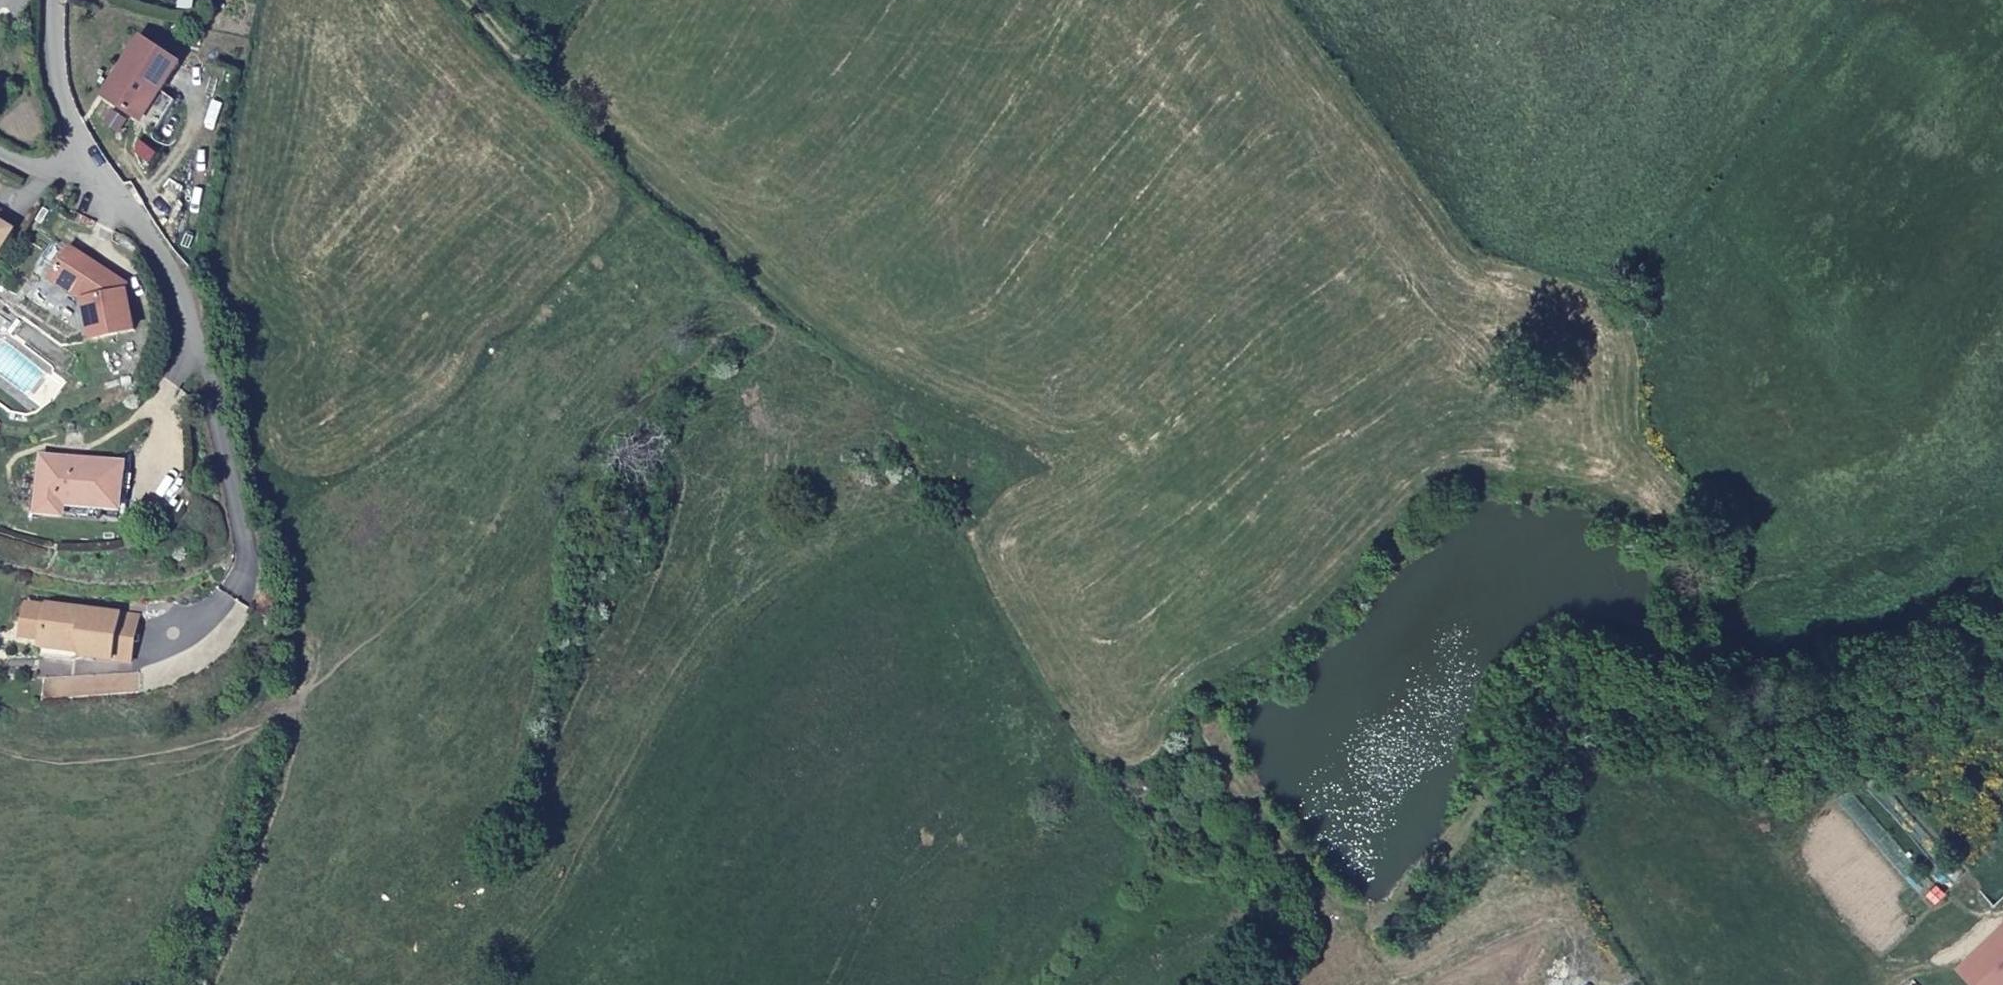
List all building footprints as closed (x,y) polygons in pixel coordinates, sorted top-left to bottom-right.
[(159,89),(176,59),(140,35),(102,94),(135,115),(152,85),(159,89)] [(12,223),(0,217),(0,245),(12,223)] [(135,324),(122,278),(64,246),(48,277),(84,296),(94,336),(135,324)] [(116,506),(121,465),(41,452),(34,505),(55,508),(57,498),(101,504),(116,506)] [(99,515),(101,504),(57,498),(55,508),(99,515)] [(40,633),(46,601),(27,597),(22,630),(40,633)] [(112,661),(120,611),(46,598),(46,601),(40,633),(40,636),(68,641),(73,655),(112,661)] [(132,664),(138,613),(120,611),(112,661),(132,664)] [(73,655),(68,641),(40,636),(37,655),(61,659),(73,655)] [(1958,972),(1971,984),(2002,984),(2002,930),(1958,972)]
